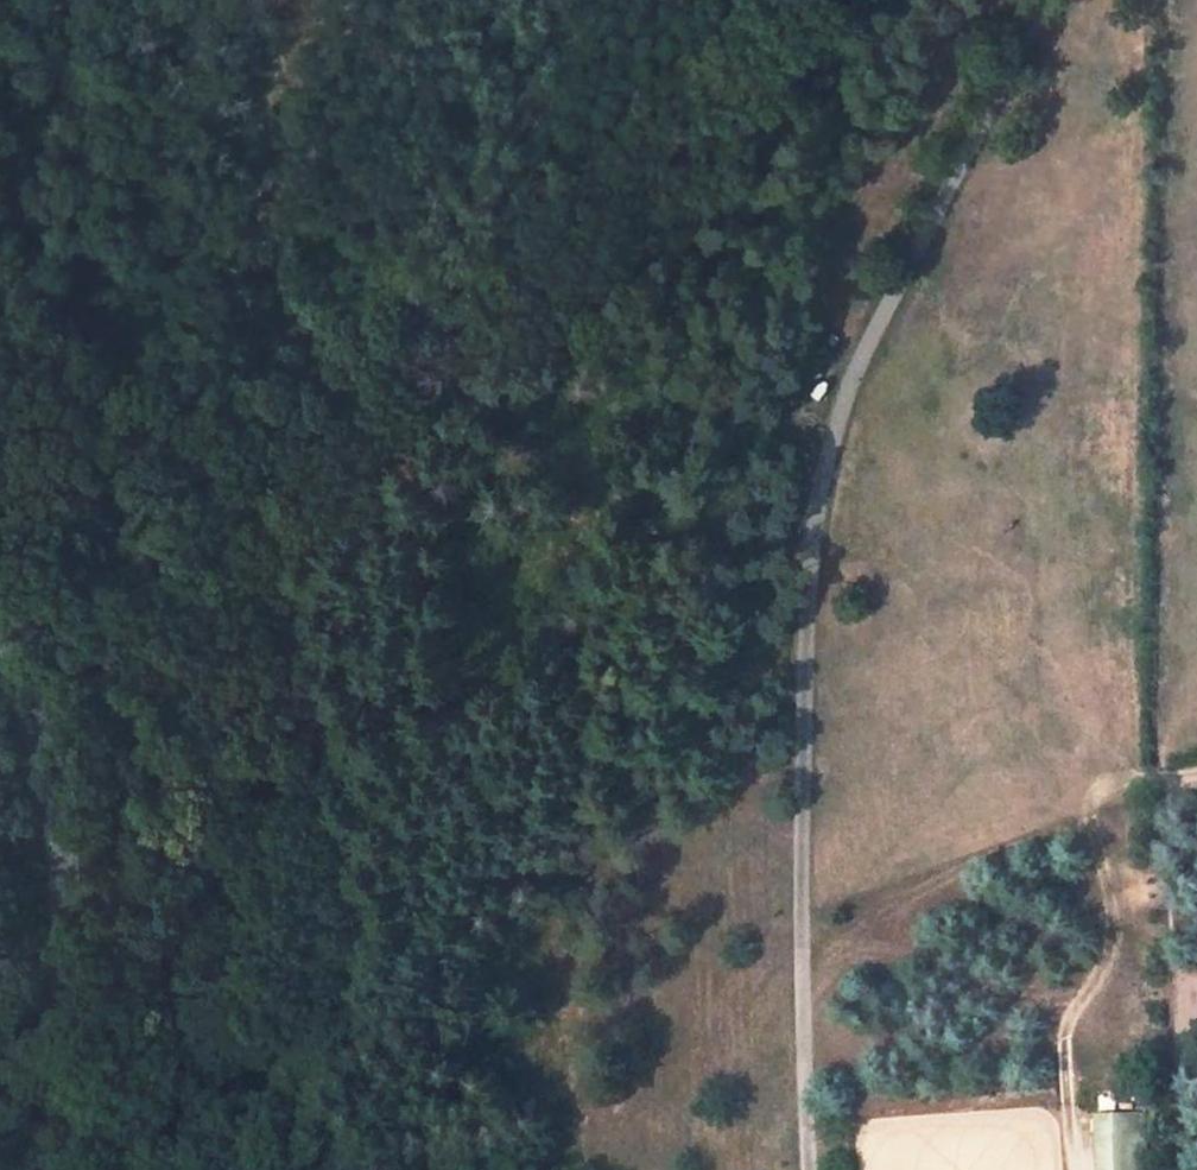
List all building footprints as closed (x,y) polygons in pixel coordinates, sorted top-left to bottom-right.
[(1137,1112),(1091,1114),(1093,1169),(1139,1169),(1137,1112)]
